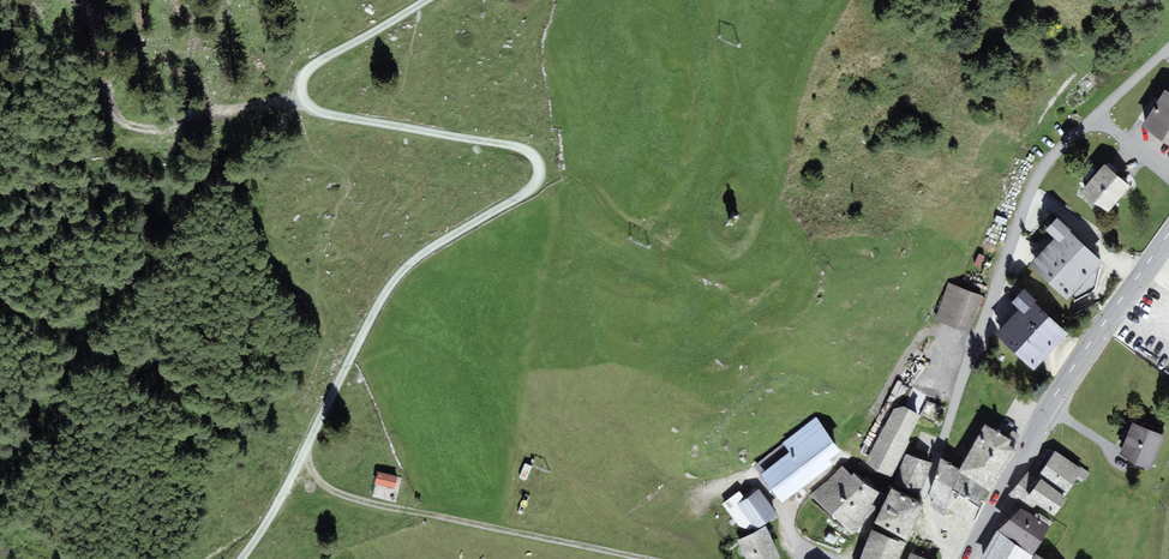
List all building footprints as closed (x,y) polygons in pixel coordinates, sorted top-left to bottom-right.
[(1164,90),(1141,124),(1168,143),(1168,93),(1164,90)] [(1131,187),(1105,164),(1081,192),(1107,214),(1131,187)] [(733,210),(722,213),(716,222),(727,221),(733,218),(733,210)] [(1071,231),(1058,218),(1046,230),(1053,237),(1059,243),(1070,232),(1071,231)] [(1067,302),(1103,262),(1070,232),(1059,243),(1053,237),(1030,264),(1067,302)] [(969,332),(982,295),(948,283),(935,320),(969,332)] [(1037,301),(1025,289),(1012,302),(1018,308),(1024,314),(1035,303),(1037,301)] [(1033,371),(1068,333),(1035,303),(1024,314),(1018,308),(996,334),(1033,371)] [(893,408),(866,462),(891,477),(910,441),(908,440),(921,416),(904,405),(893,408)] [(833,464),(829,460),(841,451),(815,417),(782,442),(783,443),(790,453),(760,475),(782,503),(833,464)] [(1151,469),(1165,436),(1132,422),(1119,455),(1151,469)] [(960,468),(958,471),(960,473),(986,490),(990,492),(1018,452),(1008,445),(1012,441),(984,424),(967,452),(970,453),(960,468)] [(760,475),(790,453),(783,443),(754,466),(760,475)] [(1083,470),(1054,451),(1037,477),(1041,480),(1065,497),(1079,476),(1083,470)] [(921,492),(931,463),(906,454),(895,483),(921,492)] [(947,509),(960,473),(958,471),(960,468),(941,458),(929,496),(947,509)] [(866,484),(854,473),(851,476),(842,465),(810,494),(854,534),(885,497),(866,484)] [(1083,470),(1079,476),(1085,481),(1090,473),(1084,469),(1083,470)] [(377,472),(376,484),(399,486),(400,474),(377,472)] [(1055,516),(1067,498),(1065,497),(1041,480),(1037,477),(1029,472),(1009,495),(1030,511),(1037,503),(1055,516)] [(986,490),(960,473),(947,509),(971,526),(986,490)] [(908,541),(924,505),(891,488),(875,523),(908,541)] [(778,515),(759,489),(745,499),(740,491),(722,504),(739,527),(750,529),(754,527),(755,530),(778,515)] [(1050,526),(1020,508),(998,531),(1032,555),(1050,526)] [(737,540),(746,558),(781,558),(766,526),(737,540)] [(860,558),(900,558),(905,544),(871,530),(860,558)] [(1034,556),(1032,555),(998,531),(981,558),(1032,558),(1034,556)]
